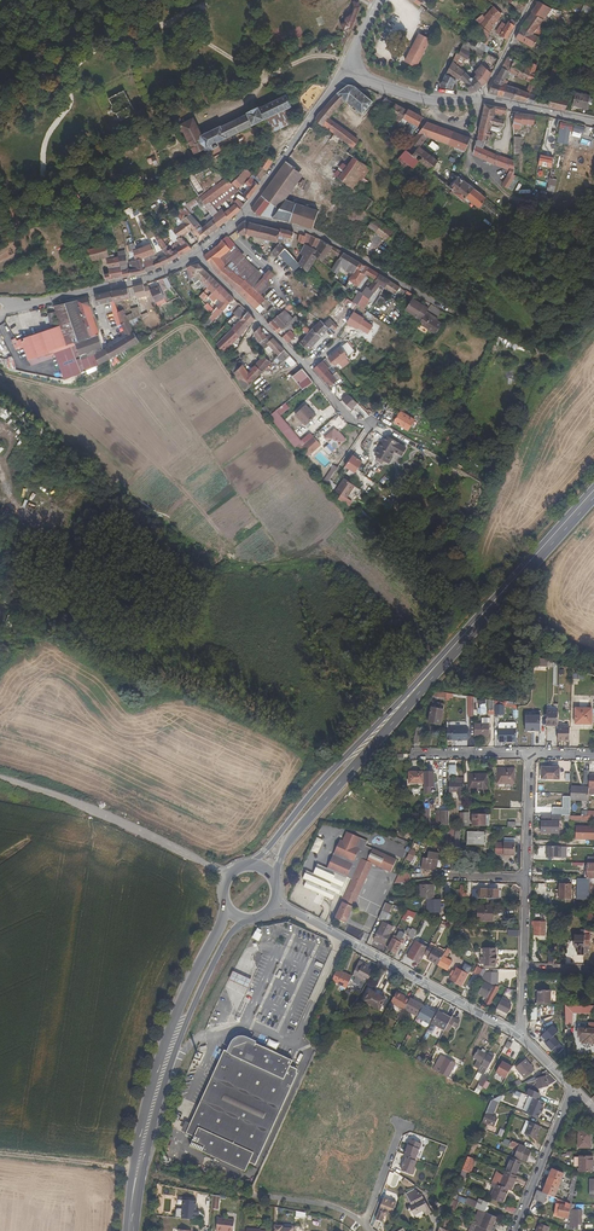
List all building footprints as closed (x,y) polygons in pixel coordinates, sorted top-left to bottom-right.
[(355,1),(354,0),(353,0),(354,7),(353,10),(352,12),(348,17),(344,18),(346,21),(340,23),(345,31),(353,27),(361,6),(359,2),(356,2),(355,1)] [(527,2),(524,0),(521,0),(515,7),(522,11),(527,2)] [(593,8),(593,5),(584,0),(582,6),(590,9),(591,7),(593,8)] [(545,17),(549,12),(551,8),(538,1),(531,12),(544,20),(545,17)] [(494,25),(502,15),(493,6),(484,16),(494,25)] [(544,20),(531,12),(521,27),(533,34),(544,20)] [(494,25),(484,16),(482,14),(475,19),(480,23),(474,30),(486,36),(488,38),(490,33),(490,32),(494,26),(494,25)] [(538,36),(540,32),(550,19),(545,17),(544,20),(533,34),(521,27),(515,38),(533,48),(534,44),(539,37),(538,36)] [(495,32),(501,35),(507,39),(516,22),(511,18),(509,20),(508,20),(506,24),(501,21),(495,32)] [(300,26),(290,30),(293,40),(304,36),(300,26)] [(276,29),(281,44),(287,42),(283,27),(276,29)] [(336,40),(338,41),(335,47),(342,50),(349,38),(345,31),(331,38),(336,40)] [(416,66),(432,35),(425,32),(423,36),(419,33),(405,60),(416,66)] [(574,35),(569,50),(574,52),(579,37),(574,35)] [(479,41),(475,46),(464,40),(461,48),(473,54),(481,57),(484,51),(485,44),(485,43),(479,41)] [(327,47),(324,41),(317,45),(319,51),(327,47)] [(490,48),(490,46),(485,44),(484,51),(486,53),(498,59),(498,52),(490,48)] [(472,57),(473,54),(461,48),(459,54),(468,60),(469,56),(472,57)] [(466,63),(468,60),(459,54),(456,53),(453,60),(464,71),(465,69),(461,67),(463,63),(466,63)] [(535,71),(539,58),(532,55),(532,56),(527,68),(535,71)] [(530,81),(532,82),(538,72),(535,71),(527,68),(519,64),(519,62),(508,57),(502,67),(510,71),(530,81)] [(472,78),(464,71),(453,60),(446,74),(458,80),(460,78),(465,83),(470,92),(471,92),(476,90),(482,85),(475,76),(472,78)] [(482,85),(487,82),(491,73),(482,64),(475,72),(477,74),(475,76),(482,85)] [(547,89),(546,94),(550,96),(550,95),(551,91),(552,91),(560,73),(562,70),(554,66),(549,78),(538,72),(532,82),(530,89),(534,90),(536,85),(547,89)] [(497,77),(503,79),(506,80),(510,71),(502,67),(497,77)] [(570,69),(563,67),(562,70),(560,73),(568,76),(570,69)] [(457,84),(458,80),(446,74),(440,86),(457,89),(457,84)] [(494,81),(489,93),(497,95),(500,84),(503,79),(497,77),(494,81)] [(500,84),(497,95),(503,96),(507,85),(508,81),(506,80),(503,79),(500,84)] [(202,85),(182,95),(184,99),(200,91),(204,88),(202,85)] [(363,114),(373,102),(354,86),(348,85),(337,94),(332,99),(315,120),(323,127),(353,149),(359,141),(328,118),(345,101),(346,102),(348,101),(363,114)] [(514,99),(517,88),(507,85),(503,96),(514,99)] [(207,106),(212,103),(204,88),(200,91),(207,106)] [(531,103),(549,107),(565,110),(569,99),(565,99),(566,93),(562,92),(561,98),(550,95),(550,96),(549,100),(539,97),(534,95),(535,91),(534,90),(532,94),(526,91),(517,88),(514,99),(531,103)] [(125,91),(109,99),(121,121),(137,113),(125,91)] [(587,108),(590,95),(575,92),(573,105),(587,108)] [(262,121),(290,108),(292,107),(286,95),(259,108),(259,106),(253,110),(246,113),(247,114),(253,125),(258,123),(262,121)] [(407,121),(419,127),(423,118),(408,109),(408,111),(400,107),(384,98),(379,107),(392,114),(396,117),(395,119),(404,126),(407,121)] [(507,108),(485,105),(483,115),(494,118),(495,115),(505,117),(505,114),(507,109),(507,108)] [(268,135),(297,121),(290,108),(262,121),(268,135)] [(509,131),(509,134),(513,134),(513,125),(516,112),(509,109),(508,115),(506,121),(508,122),(507,130),(509,131)] [(528,125),(529,114),(516,112),(513,125),(513,134),(519,135),(522,125),(528,125)] [(218,142),(225,139),(242,131),(253,125),(247,114),(221,127),(220,125),(201,135),(193,118),(180,124),(181,127),(184,133),(195,154),(211,146),(213,149),(219,146),(218,142)] [(387,122),(391,124),(392,123),(395,119),(396,117),(392,114),(387,122)] [(494,118),(483,115),(479,128),(491,132),(491,129),(493,124),(504,127),(505,120),(494,118)] [(552,118),(550,128),(556,129),(558,119),(552,118)] [(402,132),(406,128),(404,126),(395,119),(392,123),(402,132)] [(318,133),(323,127),(315,120),(310,127),(318,133)] [(438,126),(427,122),(418,134),(427,138),(433,139),(438,126)] [(560,122),(557,143),(570,145),(573,123),(560,122)] [(438,126),(433,139),(449,145),(454,132),(445,129),(438,126)] [(178,135),(184,133),(181,127),(175,130),(178,135)] [(320,134),(318,133),(310,127),(290,155),(300,163),(304,156),(306,157),(308,153),(306,152),(320,134)] [(320,134),(349,154),(353,149),(323,127),(318,133),(320,134)] [(491,132),(479,128),(478,133),(489,136),(488,139),(491,141),(492,137),(494,138),(496,134),(491,132)] [(454,132),(449,145),(453,147),(458,133),(454,132)] [(411,133),(406,139),(411,143),(416,136),(411,133)] [(453,147),(465,152),(470,138),(458,133),(453,147)] [(489,136),(478,133),(477,140),(475,146),(483,149),(485,142),(488,143),(487,144),(492,145),(492,141),(491,141),(488,139),(489,136)] [(449,188),(458,177),(457,176),(420,148),(427,138),(418,134),(416,136),(411,143),(418,148),(412,155),(419,161),(430,170),(429,172),(440,181),(449,188)] [(575,148),(586,151),(588,145),(577,142),(575,148)] [(396,163),(409,173),(414,167),(419,161),(412,155),(418,148),(411,143),(396,163)] [(495,154),(483,149),(475,146),(472,155),(494,165),(495,164),(496,165),(509,170),(508,174),(502,185),(512,191),(520,178),(514,175),(514,161),(501,157),(495,154)] [(244,154),(251,160),(254,157),(246,152),(244,154)] [(265,153),(259,164),(253,174),(261,179),(275,159),(265,153)] [(300,163),(290,155),(285,162),(295,169),(300,163)] [(541,155),(538,166),(551,169),(553,158),(541,155)] [(359,184),(364,178),(370,169),(353,157),(338,178),(355,190),(359,184)] [(419,161),(414,167),(425,176),(429,172),(430,170),(419,161)] [(270,203),(278,210),(285,201),(303,175),(295,169),(285,162),(261,196),(270,203)] [(206,170),(203,165),(185,176),(198,196),(205,192),(195,177),(206,170)] [(250,178),(258,184),(261,179),(253,174),(245,168),(237,178),(242,184),(243,183),(245,184),(250,178)] [(501,211),(491,202),(458,177),(449,188),(453,191),(450,193),(452,195),(454,193),(464,201),(467,198),(493,219),(496,220),(498,219),(501,218),(502,217),(502,213),(501,211)] [(212,216),(211,217),(218,228),(225,222),(221,217),(221,216),(218,212),(216,209),(210,202),(232,185),(231,184),(225,178),(199,198),(205,205),(210,213),(212,216)] [(232,185),(237,190),(242,184),(237,178),(232,183),(231,184),(232,185)] [(249,200),(259,186),(258,184),(250,178),(245,184),(243,187),(246,190),(243,195),(249,200)] [(365,188),(369,182),(364,178),(359,184),(365,188)] [(450,193),(453,191),(449,188),(440,181),(437,185),(449,194),(450,193)] [(518,184),(517,192),(530,193),(530,190),(521,189),(521,184),(518,184)] [(230,197),(238,191),(237,190),(232,185),(210,202),(216,209),(228,199),(230,197)] [(272,218),(288,221),(326,234),(347,202),(348,200),(339,193),(328,192),(325,200),(326,200),(318,212),(285,201),(278,210),(272,218)] [(154,199),(152,194),(144,199),(147,203),(154,199)] [(407,200),(417,208),(420,204),(417,201),(411,195),(407,200)] [(182,223),(189,232),(191,231),(199,225),(191,214),(194,212),(192,209),(197,205),(200,209),(205,205),(199,198),(198,196),(174,212),(182,223)] [(251,209),(260,216),(261,216),(270,203),(261,196),(251,209)] [(244,205),(238,198),(234,201),(235,203),(240,209),(244,205)] [(140,205),(138,202),(122,210),(125,213),(140,205)] [(235,203),(233,205),(225,212),(223,214),(228,220),(229,221),(241,210),(240,209),(235,203)] [(261,216),(272,218),(278,210),(270,203),(261,216)] [(204,218),(208,222),(202,227),(208,235),(218,228),(211,217),(212,216),(210,213),(204,218)] [(118,220),(116,214),(109,218),(111,222),(112,223),(118,220)] [(111,222),(109,218),(99,223),(102,227),(111,222)] [(375,219),(368,228),(375,233),(382,224),(375,219)] [(244,238),(247,235),(277,243),(281,230),(245,221),(236,229),(236,231),(244,238)] [(182,237),(189,232),(182,223),(174,229),(182,237)] [(202,227),(200,224),(199,225),(191,231),(199,242),(208,235),(202,227)] [(375,233),(386,242),(391,236),(393,233),(382,224),(375,233)] [(177,241),(181,245),(176,249),(180,256),(192,249),(191,248),(182,237),(174,229),(172,230),(167,234),(170,238),(173,243),(177,241)] [(271,253),(276,258),(284,249),(285,249),(281,245),(283,237),(292,239),(294,232),(281,229),(281,230),(277,243),(278,244),(271,253)] [(146,232),(147,239),(154,237),(153,230),(146,232)] [(303,256),(298,264),(308,271),(316,258),(312,254),(320,240),(306,234),(305,236),(299,234),(297,242),(304,245),(299,254),(303,256)] [(161,238),(157,241),(169,262),(180,256),(176,249),(174,244),(169,247),(168,246),(167,247),(161,238)] [(265,299),(261,295),(258,292),(253,287),(245,280),(244,281),(238,274),(231,270),(220,259),(234,245),(228,239),(227,238),(205,258),(218,275),(256,309),(260,305),(265,299)] [(322,263),(330,252),(333,247),(320,240),(312,254),(316,258),(322,263)] [(157,241),(149,244),(136,249),(133,250),(135,260),(142,258),(146,273),(159,267),(169,262),(157,241)] [(237,252),(239,250),(234,245),(220,259),(231,270),(244,258),(237,252)] [(90,261),(98,259),(106,257),(109,256),(106,246),(85,251),(90,261)] [(334,254),(340,258),(343,253),(337,249),(334,254)] [(126,250),(118,251),(118,257),(123,277),(131,276),(128,262),(126,250)] [(345,273),(346,272),(352,275),(356,270),(360,262),(343,253),(340,258),(332,270),(331,271),(337,274),(340,270),(345,273)] [(110,273),(104,274),(106,281),(123,277),(118,257),(114,257),(114,254),(109,256),(106,257),(110,273)] [(142,258),(135,260),(128,262),(131,276),(138,274),(146,273),(142,258)] [(253,287),(263,276),(244,258),(231,270),(238,274),(244,281),(245,280),(253,287)] [(369,267),(360,262),(356,270),(365,275),(365,274),(369,267)] [(198,279),(203,284),(210,275),(199,263),(190,265),(187,268),(191,278),(195,276),(198,279)] [(258,292),(269,281),(275,275),(269,269),(263,276),(253,287),(258,292)] [(372,269),(368,276),(375,280),(379,274),(372,269)] [(355,284),(358,286),(365,275),(356,270),(352,275),(349,281),(350,281),(347,286),(352,289),(355,284)] [(167,277),(171,287),(172,289),(174,289),(183,284),(178,276),(181,274),(180,271),(167,277)] [(375,292),(380,285),(385,288),(389,280),(379,274),(375,280),(369,288),(374,292),(375,292)] [(205,286),(207,289),(215,280),(210,275),(203,284),(193,289),(196,292),(205,286)] [(167,277),(166,277),(162,278),(167,289),(171,287),(167,277)] [(190,285),(193,289),(203,284),(198,279),(190,285)] [(210,292),(212,294),(221,285),(215,280),(207,289),(199,296),(204,301),(206,298),(208,296),(207,295),(210,292)] [(385,288),(395,295),(401,287),(389,280),(385,288)] [(266,290),(272,284),(269,281),(258,292),(261,295),(266,290)] [(345,287),(337,282),(332,290),(340,295),(345,287)] [(174,289),(179,296),(186,293),(187,293),(183,284),(174,289)] [(216,298),(221,302),(229,294),(221,285),(212,294),(216,298)] [(368,298),(369,299),(374,292),(369,288),(367,287),(362,293),(358,291),(352,302),(357,306),(364,295),(368,298)] [(130,298),(127,288),(111,292),(114,302),(130,298)] [(265,299),(270,295),(266,290),(261,295),(265,299)] [(93,311),(89,297),(54,306),(56,312),(47,314),(51,325),(60,323),(61,326),(68,347),(76,345),(85,371),(111,358),(139,341),(134,333),(130,326),(129,322),(121,325),(117,312),(114,302),(111,292),(95,296),(97,305),(109,302),(113,317),(118,331),(122,329),(123,331),(125,330),(128,336),(104,350),(102,343),(97,331),(100,330),(93,311)] [(178,297),(183,303),(188,300),(189,299),(186,293),(179,296),(178,297)] [(208,318),(212,323),(234,298),(229,294),(221,302),(213,311),(211,314),(211,315),(208,318)] [(368,298),(364,295),(357,306),(361,308),(368,298)] [(384,299),(379,296),(374,303),(379,306),(384,299)] [(286,303),(277,298),(274,303),(283,309),(286,303)] [(343,304),(354,310),(357,306),(352,302),(347,299),(343,304)] [(414,316),(412,319),(419,323),(427,312),(428,309),(412,299),(405,310),(414,316)] [(143,300),(137,302),(139,307),(140,310),(144,309),(145,309),(143,300)] [(204,307),(210,314),(211,314),(213,311),(207,304),(204,307)] [(296,315),(295,315),(301,308),(296,307),(291,304),(284,310),(293,318),(296,315)] [(259,314),(265,309),(263,307),(260,305),(256,309),(259,314)] [(234,314),(234,315),(240,320),(243,317),(247,312),(242,306),(234,314)] [(269,315),(271,313),(275,318),(280,313),(273,306),(267,312),(269,315)] [(126,315),(123,310),(117,312),(121,325),(129,322),(135,319),(147,313),(146,311),(144,311),(144,309),(140,310),(139,307),(130,309),(132,313),(126,315)] [(483,311),(483,307),(474,307),(474,318),(482,318),(481,311),(483,311)] [(267,324),(275,332),(278,333),(286,326),(290,330),(297,324),(300,321),(301,320),(296,315),(293,318),(284,310),(280,313),(275,318),(267,324)] [(250,325),(254,320),(255,320),(247,312),(243,317),(250,325)] [(364,319),(353,312),(346,323),(353,328),(354,326),(358,329),(368,335),(373,326),(363,320),(364,319)] [(419,324),(435,334),(442,324),(436,320),(432,317),(433,316),(427,312),(419,323),(419,324)] [(243,317),(240,320),(232,328),(240,336),(250,325),(243,317)] [(205,328),(211,321),(208,319),(203,326),(205,328)] [(325,333),(329,329),(324,324),(320,321),(316,324),(325,333)] [(325,333),(316,324),(312,329),(321,337),(325,333)] [(20,339),(28,361),(55,352),(68,347),(61,326),(20,339)] [(286,326),(278,333),(282,337),(290,330),(286,326)] [(302,329),(307,334),(310,330),(305,326),(302,329)] [(269,346),(271,349),(278,356),(284,350),(264,329),(262,330),(261,329),(259,327),(256,330),(257,331),(253,334),(253,335),(264,350),(269,346)] [(226,349),(232,344),(240,336),(232,328),(216,345),(222,352),(226,349)] [(321,337),(312,329),(310,330),(307,334),(303,338),(312,347),(321,337)] [(123,331),(102,343),(104,350),(128,336),(125,330),(123,331)] [(215,330),(209,335),(212,339),(217,333),(215,330)] [(295,336),(290,330),(282,337),(288,343),(295,336)] [(155,337),(152,333),(144,338),(147,342),(155,337)] [(495,341),(507,346),(508,341),(497,336),(495,341)] [(312,347),(303,338),(299,343),(309,351),(312,347)] [(299,343),(294,349),(303,358),(309,351),(299,343)] [(347,343),(341,348),(348,356),(353,351),(347,343)] [(55,352),(65,380),(85,371),(76,345),(68,347),(55,352)] [(349,363),(345,358),(348,356),(341,348),(327,358),(335,366),(338,364),(342,369),(349,363)] [(284,350),(278,356),(273,361),(277,364),(280,362),(282,364),(290,356),(284,350)] [(238,368),(233,373),(245,389),(271,363),(263,356),(248,373),(242,365),(238,368)] [(332,366),(325,358),(322,361),(329,369),(332,366)] [(322,361),(319,364),(313,368),(320,376),(321,375),(323,378),(322,379),(329,387),(336,380),(327,370),(329,369),(322,361)] [(231,367),(230,368),(233,373),(238,368),(235,364),(231,367)] [(302,369),(293,377),(303,389),(313,382),(302,369)] [(342,399),(351,410),(357,404),(347,394),(342,399)] [(284,404),(272,414),(268,417),(285,436),(287,433),(286,431),(289,427),(279,415),(288,408),(284,404)] [(305,425),(316,416),(305,404),(295,415),(305,425)] [(272,414),(265,406),(262,409),(268,417),(272,414)] [(7,420),(11,412),(2,407),(0,412),(0,416),(7,420)] [(408,431),(415,420),(400,411),(394,422),(408,431)] [(338,431),(336,433),(333,430),(325,438),(329,444),(324,448),(329,454),(345,439),(338,431)] [(302,446),(297,450),(304,459),(309,455),(321,445),(313,436),(307,441),(302,446)] [(395,451),(400,455),(405,447),(386,436),(375,454),(386,461),(390,455),(392,456),(395,451)] [(354,473),(362,463),(353,456),(345,466),(354,473)] [(328,484),(336,471),(331,469),(323,481),(328,484)] [(335,491),(345,498),(353,486),(349,483),(343,479),(335,491)] [(351,503),(344,498),(342,502),(348,507),(349,505),(351,503)] [(387,501),(385,508),(391,510),(393,503),(387,501)] [(358,516),(364,520),(367,514),(362,511),(358,516)] [(169,553),(176,546),(164,534),(158,541),(169,553)] [(200,552),(198,559),(209,562),(211,555),(200,552)] [(548,661),(533,657),(533,667),(548,667),(548,661)] [(474,697),(474,714),(477,714),(476,709),(478,709),(478,714),(487,713),(485,699),(474,697)] [(503,715),(504,703),(494,701),(494,710),(494,715),(503,715)] [(428,722),(441,725),(445,704),(433,702),(428,722)] [(591,724),(591,709),(576,709),(576,723),(591,724)] [(551,724),(551,726),(558,726),(558,712),(547,711),(546,724),(551,724)] [(541,731),(541,716),(525,716),(525,731),(541,731)] [(489,736),(489,724),(474,724),(474,736),(489,736)] [(424,729),(418,726),(413,742),(420,745),(424,729)] [(452,740),(467,740),(467,728),(447,728),(447,738),(452,738),(452,740)] [(558,728),(557,741),(569,741),(569,728),(558,728)] [(516,729),(498,729),(499,741),(503,741),(503,743),(509,742),(509,741),(516,741),(516,729)] [(464,782),(456,782),(451,782),(452,774),(454,774),(454,766),(449,766),(449,792),(464,792),(464,785),(464,782)] [(559,780),(559,768),(542,767),(541,779),(559,780)] [(498,768),(498,784),(514,784),(514,769),(498,768)] [(409,772),(409,783),(424,784),(425,772),(409,772)] [(434,781),(434,772),(425,772),(424,784),(424,794),(429,794),(429,781),(434,781)] [(464,793),(469,793),(469,789),(487,789),(487,774),(469,774),(468,785),(464,785),(464,792),(464,793)] [(570,798),(570,801),(588,801),(589,788),(589,787),(571,786),(570,798)] [(448,825),(448,812),(436,812),(436,825),(448,825)] [(486,815),(472,815),(472,826),(486,826),(486,815)] [(550,821),(542,821),(541,833),(550,833),(550,830),(554,830),(555,822),(550,822),(550,821)] [(455,830),(455,826),(449,826),(444,826),(444,829),(447,829),(447,835),(455,836),(455,830)] [(576,826),(576,839),(593,839),(593,826),(576,826)] [(360,844),(363,836),(349,829),(345,838),(360,844)] [(484,845),(484,833),(467,832),(467,844),(484,845)] [(316,837),(312,852),(319,854),(323,839),(316,837)] [(404,858),(407,851),(394,845),(395,842),(389,839),(388,842),(377,837),(373,847),(385,852),(388,853),(404,860),(405,858),(404,858)] [(514,856),(514,843),(503,843),(503,857),(510,857),(510,856),(514,856)] [(561,846),(547,846),(547,857),(561,858),(561,846)] [(416,851),(411,849),(406,859),(411,861),(416,851)] [(346,871),(353,855),(343,850),(336,866),(346,871)] [(367,861),(371,853),(363,850),(360,857),(364,859),(367,861)] [(424,858),(422,869),(435,871),(436,867),(441,868),(442,861),(437,860),(438,854),(429,852),(428,859),(424,858)] [(360,857),(334,913),(337,914),(335,917),(346,922),(364,883),(355,879),(364,859),(360,857)] [(355,879),(364,883),(373,863),(367,861),(364,859),(355,879)] [(408,882),(410,882),(409,872),(399,873),(394,884),(403,883),(408,882)] [(577,878),(576,900),(589,900),(589,878),(587,878),(577,878)] [(427,883),(420,883),(420,899),(427,899),(433,899),(433,884),(427,884),(427,883)] [(571,884),(560,884),(560,893),(556,892),(556,899),(561,899),(570,899),(571,884)] [(499,899),(499,895),(499,890),(479,890),(478,899),(499,899)] [(433,899),(427,899),(427,912),(441,913),(441,899),(433,899)] [(391,908),(386,906),(385,905),(378,919),(384,922),(385,919),(388,913),(391,908)] [(492,921),(492,913),(493,907),(479,906),(478,920),(492,921)] [(447,916),(437,916),(437,919),(443,921),(450,924),(450,918),(450,910),(447,910),(447,916)] [(546,936),(546,921),(532,921),(532,935),(545,936),(546,936)] [(380,927),(374,940),(384,945),(393,927),(387,924),(385,930),(380,927)] [(409,936),(413,939),(417,930),(413,928),(412,930),(410,934),(409,936)] [(405,934),(396,930),(387,949),(396,953),(401,943),(404,944),(406,941),(402,939),(405,934)] [(428,948),(416,941),(408,957),(419,964),(424,955),(428,948)] [(444,953),(446,950),(431,942),(430,945),(444,953)] [(424,955),(429,957),(427,960),(438,965),(443,956),(444,953),(430,945),(428,948),(424,955)] [(484,964),(484,966),(495,966),(496,961),(497,961),(497,955),(496,955),(496,948),(484,948),(484,957),(481,957),(481,964),(484,964)] [(446,958),(443,956),(438,965),(448,970),(453,962),(446,958)] [(366,983),(373,971),(367,967),(368,966),(359,962),(353,975),(366,983)] [(452,976),(450,979),(461,986),(468,974),(462,970),(463,968),(461,967),(459,969),(457,968),(454,972),(452,976)] [(474,973),(479,976),(482,970),(477,967),(474,973)] [(337,969),(332,981),(347,988),(352,976),(337,969)] [(479,977),(478,978),(482,979),(492,985),(498,985),(498,973),(485,973),(486,971),(483,969),(482,970),(479,976),(479,977)] [(243,976),(234,971),(230,980),(240,984),(249,988),(253,980),(243,976)] [(489,1007),(500,987),(493,986),(484,982),(478,994),(487,999),(484,1004),(483,1003),(481,1007),(490,1012),(492,1008),(489,1007)] [(379,1010),(385,999),(370,990),(363,1001),(379,1010)] [(538,1004),(550,1004),(551,990),(538,990),(538,1004)] [(401,998),(402,997),(395,993),(390,1004),(403,1011),(408,1002),(405,1000),(401,998)] [(502,997),(497,1008),(506,1013),(509,1010),(510,1008),(511,1004),(507,1002),(508,1000),(502,997)] [(408,1002),(403,1011),(412,1015),(418,1003),(410,998),(408,1002)] [(423,1005),(417,1017),(428,1024),(435,1012),(423,1005)] [(438,1011),(431,1023),(445,1030),(451,1018),(438,1011)] [(448,1033),(452,1026),(456,1019),(452,1017),(451,1018),(445,1030),(448,1033)] [(543,1018),(536,1027),(543,1033),(550,1024),(543,1018)] [(584,1023),(584,1030),(578,1030),(578,1041),(582,1041),(582,1044),(593,1044),(593,1024),(584,1023)] [(556,1054),(565,1046),(556,1036),(561,1032),(554,1024),(541,1036),(556,1054)] [(186,1133),(194,1137),(190,1145),(245,1171),(249,1163),(255,1165),(298,1073),(297,1072),(297,1071),(297,1070),(297,1069),(290,1066),(293,1060),(256,1043),(255,1045),(250,1042),(250,1041),(248,1041),(246,1040),(243,1039),(240,1039),(237,1040),(235,1042),(234,1044),(233,1047),(232,1048),(230,1052),(224,1050),(186,1133)] [(270,1039),(268,1045),(277,1049),(280,1043),(270,1039)] [(482,1049),(481,1051),(478,1049),(474,1057),(483,1062),(481,1065),(482,1066),(488,1054),(485,1053),(486,1051),(482,1049)] [(482,1066),(487,1069),(495,1055),(489,1052),(488,1054),(482,1066)] [(455,1064),(442,1056),(435,1070),(448,1077),(455,1064)] [(525,1059),(515,1068),(524,1079),(535,1070),(525,1059)] [(509,1078),(514,1065),(502,1061),(497,1074),(509,1078)] [(548,1086),(556,1081),(548,1073),(547,1074),(545,1071),(541,1073),(533,1077),(526,1081),(528,1088),(526,1095),(533,1098),(537,1100),(540,1094),(539,1088),(548,1086)] [(488,1077),(483,1074),(479,1082),(478,1085),(483,1087),(488,1077)] [(515,1104),(518,1095),(509,1091),(508,1094),(507,1094),(505,1099),(515,1104)] [(533,1098),(526,1114),(538,1118),(540,1113),(541,1113),(543,1108),(542,1108),(544,1103),(537,1100),(533,1098)] [(488,1124),(494,1126),(497,1118),(491,1116),(496,1103),(490,1101),(485,1114),(486,1114),(483,1122),(488,1124)] [(526,1120),(521,1132),(525,1134),(530,1122),(529,1122),(526,1120)] [(482,1121),(479,1128),(480,1128),(483,1129),(486,1130),(488,1124),(483,1122),(482,1121)] [(540,1126),(530,1122),(525,1134),(535,1138),(540,1126)] [(590,1147),(591,1132),(578,1132),(578,1148),(590,1147)] [(411,1139),(405,1154),(417,1159),(423,1144),(411,1139)] [(518,1149),(515,1157),(526,1162),(531,1150),(525,1148),(526,1147),(512,1141),(512,1143),(511,1146),(518,1149)] [(593,1172),(593,1157),(579,1156),(579,1172),(593,1172)] [(402,1171),(414,1175),(419,1161),(407,1157),(402,1171)] [(519,1170),(517,1169),(521,1161),(510,1157),(505,1171),(517,1176),(519,1170)] [(462,1170),(467,1172),(470,1164),(465,1162),(462,1170)] [(564,1173),(552,1168),(542,1192),(547,1195),(554,1198),(564,1173)] [(462,1170),(459,1178),(464,1180),(467,1172),(462,1170)] [(395,1189),(402,1177),(392,1171),(385,1183),(395,1189)] [(517,1176),(505,1171),(499,1185),(509,1190),(512,1191),(517,1176)] [(573,1175),(569,1194),(566,1202),(571,1205),(571,1204),(573,1198),(575,1188),(578,1175),(573,1175)] [(411,1188),(414,1184),(405,1178),(402,1183),(411,1188)] [(491,1187),(494,1188),(490,1198),(503,1203),(509,1190),(499,1185),(492,1183),(491,1187)] [(423,1211),(426,1216),(432,1212),(422,1195),(414,1189),(406,1194),(411,1204),(408,1206),(414,1215),(423,1211)] [(460,1198),(455,1196),(457,1192),(454,1190),(450,1198),(459,1202),(459,1201),(465,1203),(467,1200),(461,1197),(460,1198)] [(542,1192),(538,1191),(534,1199),(544,1203),(547,1195),(542,1192)] [(213,1195),(212,1209),(219,1209),(221,1196),(213,1195)] [(431,1197),(428,1201),(435,1205),(438,1202),(431,1197)] [(383,1198),(375,1220),(381,1222),(384,1216),(385,1216),(386,1216),(387,1216),(387,1215),(388,1215),(388,1214),(392,1216),(397,1203),(383,1198)] [(196,1201),(183,1199),(181,1218),(194,1220),(195,1210),(196,1201)] [(475,1208),(485,1213),(487,1208),(484,1207),(486,1202),(479,1199),(475,1208)] [(571,1205),(566,1202),(565,1205),(560,1204),(559,1209),(555,1208),(554,1213),(558,1213),(557,1215),(562,1215),(562,1218),(565,1218),(565,1221),(568,1221),(571,1205)] [(566,1229),(581,1229),(581,1224),(581,1225),(582,1209),(574,1209),(575,1204),(571,1204),(571,1205),(568,1221),(566,1229)] [(505,1211),(514,1214),(516,1209),(508,1205),(505,1211)] [(493,1226),(496,1217),(485,1213),(479,1227),(491,1230),(494,1230),(496,1227),(493,1226)] [(234,1219),(218,1218),(216,1230),(217,1230),(233,1230),(234,1219)] [(443,1218),(440,1226),(445,1228),(448,1220),(443,1218)]
